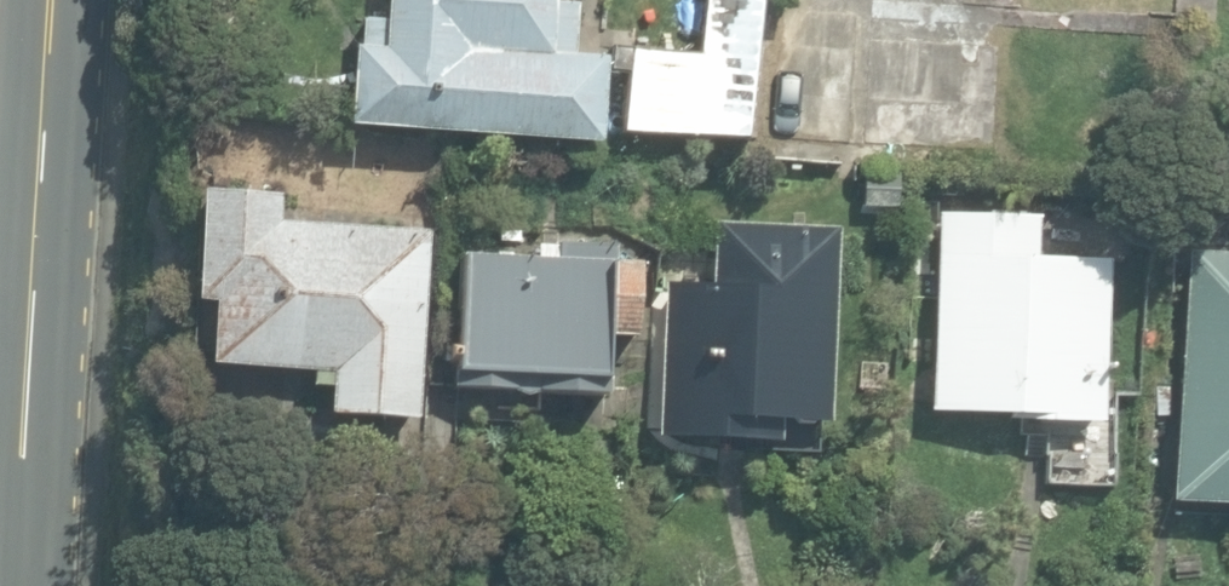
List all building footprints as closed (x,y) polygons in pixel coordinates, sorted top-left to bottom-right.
[(599,142),(604,58),(576,56),(579,6),(554,4),(554,0),(388,0),(386,19),(362,17),(360,47),(353,47),(349,126),(599,142)] [(329,406),(416,409),(423,220),(273,215),(274,189),(196,186),(192,295),(211,296),(208,358),(310,361),(309,378),(330,379),(329,406)] [(1004,421),(1100,425),(1106,262),(1035,260),(1036,217),(937,213),(930,412),(1004,414),(1004,421)] [(655,437),(778,445),(779,423),(825,426),(838,228),(714,220),(710,287),(665,284),(655,437)] [(453,380),(602,387),(604,328),(632,329),(634,258),(611,258),(611,240),(535,237),(535,250),(461,248),(459,341),(447,341),(446,350),(453,350),(453,380)] [(1228,503),(1228,252),(1186,250),(1169,499),(1228,503)]
